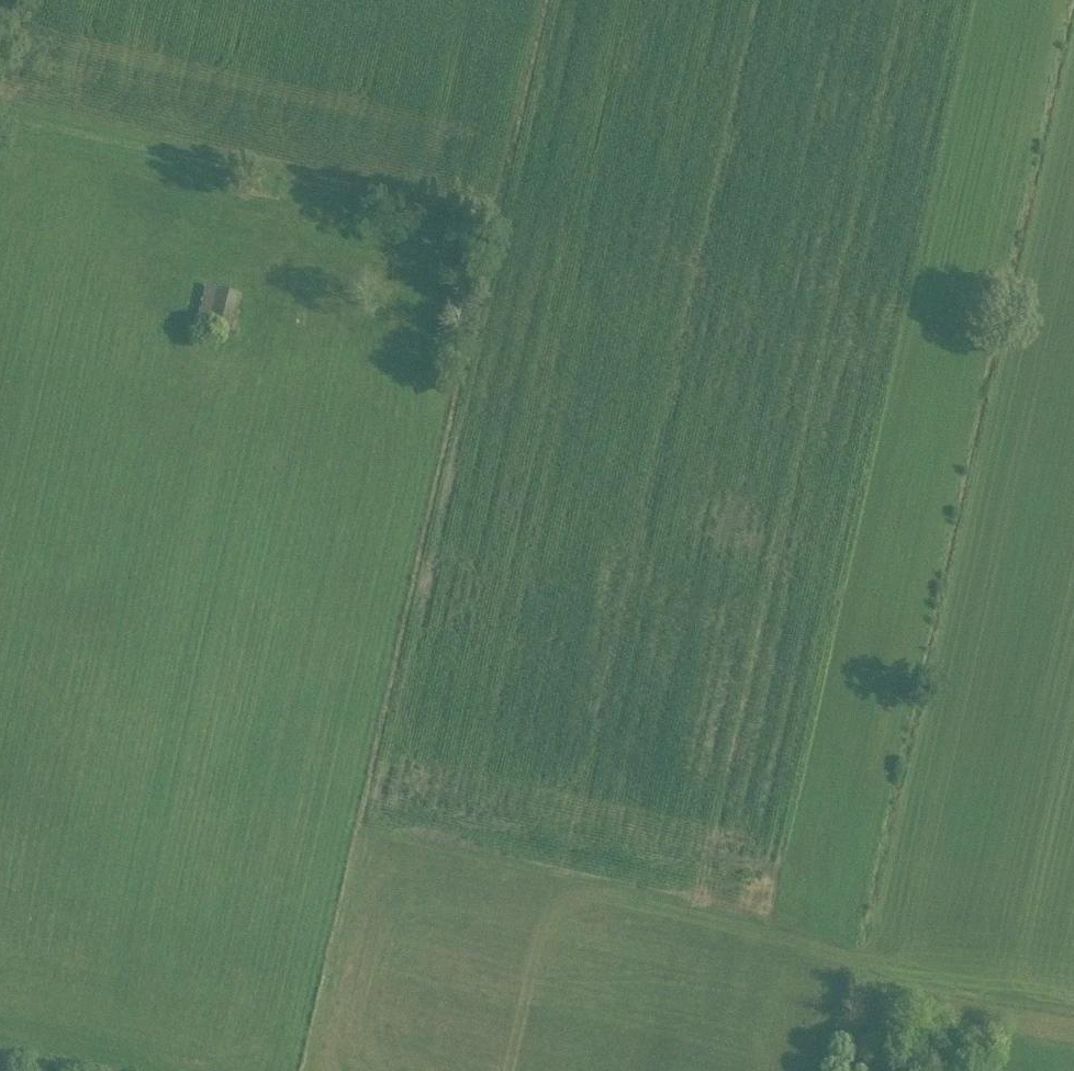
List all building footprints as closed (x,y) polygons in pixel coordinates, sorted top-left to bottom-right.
[(237,295),(204,287),(195,326),(228,334),(237,295)]
